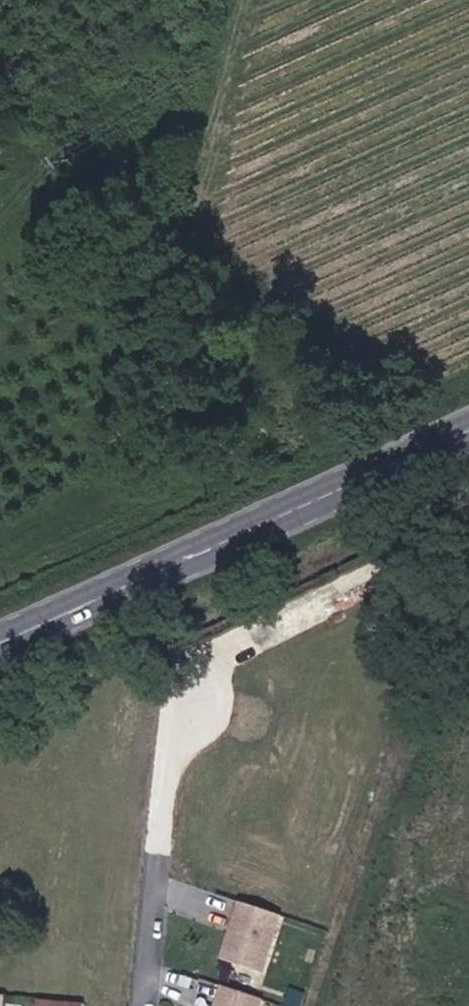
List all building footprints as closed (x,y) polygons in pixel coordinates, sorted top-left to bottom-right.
[(283,917),(235,900),(215,956),(263,973),(283,917)] [(222,987),(216,1005),(257,1005),(260,999),(222,987)] [(40,1005),(86,1005),(87,1001),(40,998),(40,1005)]
